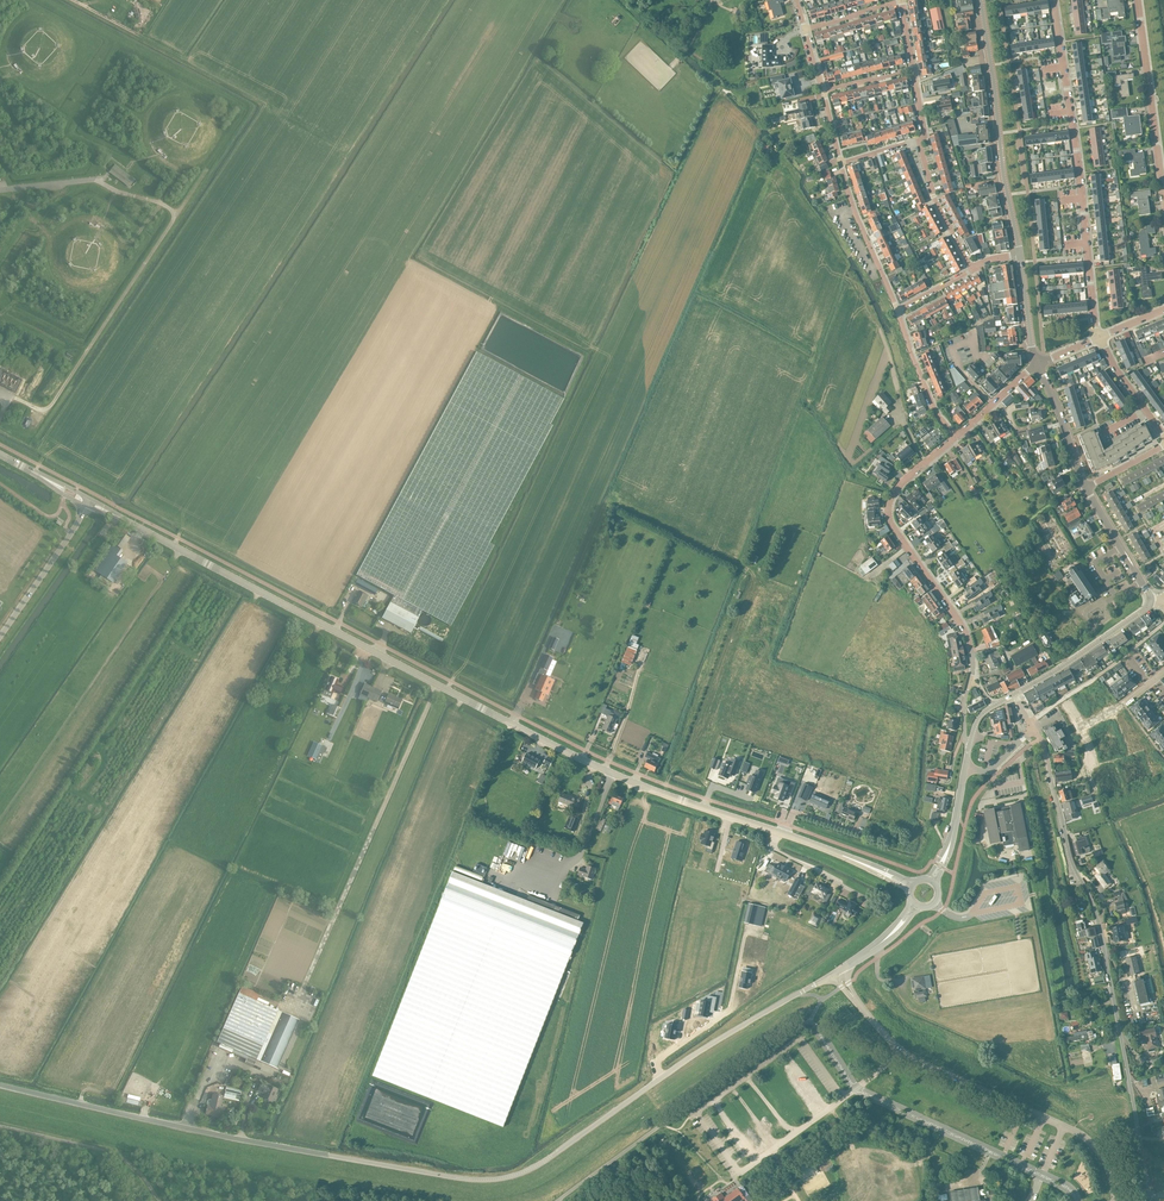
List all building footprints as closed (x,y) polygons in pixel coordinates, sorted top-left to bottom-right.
[(783,0),(772,0),(767,1),(769,10),(772,10),(774,19),(778,18),(778,17),(783,15),(780,3),(784,3),(783,0)] [(813,0),(810,0),(811,4),(812,8),(808,9),(811,20),(818,18),(815,7),(814,3),(813,0)] [(857,0),(851,0),(849,1),(852,8),(858,6),(857,0)] [(920,0),(909,0),(910,2),(908,2),(909,9),(918,8),(918,7),(917,2),(920,1),(920,0)] [(1123,0),(1111,0),(1106,1),(1107,9),(1096,10),(1097,21),(1102,20),(1110,19),(1109,14),(1118,13),(1118,18),(1125,17),(1123,0)] [(836,4),(836,5),(835,1),(829,3),(832,14),(838,12),(836,4)] [(852,8),(849,1),(843,3),(845,10),(852,8)] [(1048,10),(1047,2),(1040,3),(1041,11),(1048,10)] [(832,14),(829,3),(822,5),(825,16),(832,14)] [(845,10),(843,3),(836,4),(838,12),(845,10)] [(1041,11),(1040,3),(1033,4),(1034,12),(1041,11)] [(973,11),(972,4),(958,7),(959,13),(973,11)] [(1034,12),(1033,4),(1026,5),(1027,13),(1034,12)] [(1083,12),(1082,4),(1072,6),(1073,13),(1083,12)] [(825,16),(822,5),(823,8),(819,10),(818,7),(815,7),(818,18),(825,16)] [(940,8),(939,5),(930,7),(930,10),(934,31),(945,29),(941,8),(940,8)] [(1027,13),(1026,5),(1019,6),(1020,14),(1027,13)] [(1020,14),(1019,6),(1012,7),(1013,15),(1020,14)] [(918,11),(922,10),(921,7),(918,7),(918,8),(909,9),(911,16),(919,15),(918,11)] [(1013,15),(1012,7),(1004,8),(1006,17),(1013,15)] [(897,19),(894,11),(888,13),(890,21),(897,19)] [(970,15),(973,15),(973,11),(959,13),(957,14),(958,20),(964,19),(963,16),(970,15)] [(1084,19),(1083,12),(1073,13),(1074,20),(1084,19)] [(890,21),(888,13),(881,15),(883,23),(890,21)] [(883,23),(881,15),(874,17),(878,28),(884,26),(883,23)] [(920,21),(919,15),(911,16),(912,23),(920,21)] [(964,19),(964,23),(958,24),(959,32),(972,30),(970,15),(963,16),(964,19)] [(878,28),(874,17),(868,19),(871,30),(878,28)] [(871,30),(868,19),(861,21),(864,32),(871,30)] [(1085,27),(1084,19),(1074,20),(1075,28),(1085,27)] [(864,32),(861,21),(854,23),(856,31),(863,29),(864,32)] [(923,23),(922,23),(921,21),(920,21),(912,23),(913,30),(924,28),(923,23)] [(856,31),(854,23),(848,25),(851,36),(854,35),(853,32),(856,31)] [(851,36),(848,25),(841,27),(843,35),(850,33),(851,36)] [(843,35),(841,27),(834,29),(838,40),(844,38),(843,35)] [(1086,34),(1085,27),(1075,28),(1076,36),(1086,34)] [(926,35),(926,34),(925,29),(924,29),(924,28),(913,30),(914,36),(926,35)] [(838,40),(834,29),(828,31),(831,42),(838,40)] [(831,42),(828,31),(821,33),(823,41),(830,39),(831,42)] [(1121,31),(1100,34),(1102,45),(1111,44),(1114,62),(1121,61),(1120,56),(1126,56),(1124,43),(1125,43),(1126,43),(1126,42),(1125,36),(1122,37),(1121,31)] [(823,41),(821,33),(814,35),(816,43),(823,41)] [(976,43),(976,39),(975,33),(964,35),(965,44),(976,43)] [(927,41),(926,35),(914,36),(915,43),(927,41)] [(1054,48),(1053,40),(1046,41),(1047,49),(1054,48)] [(934,47),(933,43),(928,44),(927,41),(915,43),(916,50),(934,47)] [(1047,49),(1046,41),(1039,42),(1040,50),(1047,49)] [(1040,50),(1039,42),(1032,43),(1033,51),(1040,50)] [(1033,51),(1032,43),(1025,44),(1026,52),(1033,51)] [(978,51),(976,44),(967,45),(968,50),(962,50),(964,59),(970,58),(969,52),(978,51)] [(1026,52),(1025,44),(1017,45),(1019,53),(1026,52)] [(1082,51),(1081,44),(1072,45),(1073,52),(1082,51)] [(1019,53),(1017,45),(1010,46),(1011,55),(1019,53)] [(773,57),(772,46),(763,46),(763,56),(761,56),(760,57),(760,60),(761,61),(763,61),(763,67),(773,67),(773,66),(782,66),(782,57),(773,57)] [(929,51),(934,50),(934,47),(916,50),(917,57),(926,56),(925,52),(929,51)] [(1083,58),(1082,51),(1073,52),(1074,59),(1083,58)] [(887,60),(886,56),(880,58),(883,70),(889,68),(887,60)] [(903,64),(901,56),(894,58),(896,66),(903,64)] [(937,61),(936,58),(926,60),(926,56),(917,57),(918,64),(930,62),(934,61),(937,61)] [(883,70),(880,58),(877,59),(877,62),(874,63),(876,71),(883,70)] [(896,66),(894,58),(887,60),(889,68),(896,66)] [(1084,65),(1083,58),(1074,59),(1075,66),(1084,65)] [(874,63),(873,60),(867,62),(869,73),(876,71),(874,63)] [(930,62),(918,64),(920,71),(922,71),(923,76),(932,75),(931,65),(934,64),(934,61),(930,62)] [(869,73),(867,62),(860,64),(860,66),(863,75),(869,73)] [(860,64),(860,63),(853,65),(856,76),(863,75),(860,66),(860,64)] [(856,76),(853,65),(846,67),(849,78),(856,76)] [(1085,72),(1084,65),(1075,66),(1076,73),(1085,72)] [(980,69),(980,66),(967,68),(968,76),(969,76),(981,74),(982,72),(981,70),(980,69)] [(849,78),(846,67),(839,68),(840,72),(842,80),(849,78)] [(1026,77),(1025,70),(1017,71),(1018,78),(1026,77)] [(828,75),(827,72),(823,73),(825,82),(828,81),(829,83),(835,81),(833,73),(828,75)] [(842,80),(840,72),(833,73),(835,81),(842,80)] [(1086,79),(1085,72),(1076,73),(1077,80),(1086,79)] [(1118,76),(1117,72),(1107,73),(1108,77),(1113,77),(1114,86),(1121,86),(1121,91),(1119,91),(1120,97),(1129,96),(1127,80),(1134,80),(1133,74),(1118,76)] [(950,89),(949,83),(952,82),(951,78),(952,78),(950,74),(941,78),(939,79),(939,81),(933,82),(933,86),(932,86),(933,90),(934,90),(934,92),(940,91),(940,92),(945,91),(945,90),(950,89)] [(984,84),(983,78),(982,78),(982,76),(981,74),(969,76),(969,80),(973,79),(974,86),(984,84)] [(784,75),(769,79),(771,85),(778,83),(782,99),(794,97),(792,91),(793,91),(792,86),(791,86),(790,80),(785,81),(784,75)] [(1028,84),(1026,77),(1018,78),(1019,86),(1028,84)] [(906,78),(899,80),(901,88),(902,91),(909,89),(908,86),(906,78)] [(1087,86),(1086,79),(1077,80),(1078,88),(1087,86)] [(899,80),(892,82),(894,90),(895,93),(902,91),(901,88),(899,80)] [(894,90),(892,82),(886,83),(888,92),(894,90)] [(888,92),(886,83),(879,85),(882,96),(881,93),(888,92)] [(1029,91),(1028,84),(1019,86),(1020,93),(1029,91)] [(882,96),(879,85),(872,87),(875,98),(882,96)] [(1088,93),(1087,86),(1078,88),(1079,95),(1088,93)] [(875,98),(872,87),(865,89),(868,99),(868,100),(875,98)] [(868,99),(865,89),(859,90),(861,102),(862,101),(865,100),(868,99)] [(861,102),(859,90),(852,92),(854,100),(858,99),(858,102),(861,102)] [(1030,98),(1029,91),(1020,93),(1021,100),(1030,98)] [(854,100),(852,92),(845,94),(847,102),(854,100)] [(980,107),(988,106),(986,93),(979,93),(979,99),(970,100),(970,98),(967,99),(968,104),(969,104),(970,108),(980,107)] [(1089,100),(1088,93),(1079,95),(1080,102),(1089,100)] [(847,102),(845,94),(838,95),(840,103),(847,102)] [(840,103),(838,95),(831,97),(833,105),(840,103)] [(951,110),(949,98),(941,99),(941,102),(936,103),(938,113),(951,110)] [(1031,105),(1030,98),(1021,100),(1022,107),(1031,105)] [(1090,108),(1089,100),(1080,102),(1081,109),(1090,108)] [(812,110),(810,103),(806,104),(805,101),(797,103),(799,110),(794,111),(795,114),(812,110)] [(1032,112),(1031,105),(1022,107),(1023,114),(1032,112)] [(913,113),(911,107),(904,109),(901,110),(903,114),(905,113),(906,115),(913,113)] [(989,117),(988,107),(978,108),(978,113),(980,113),(981,118),(989,117)] [(1091,115),(1090,108),(1081,109),(1082,116),(1091,115)] [(1118,114),(1118,109),(1110,110),(1112,120),(1123,118),(1125,137),(1141,135),(1139,116),(1127,118),(1127,113),(1118,114)] [(813,117),(812,110),(795,114),(796,117),(800,115),(802,121),(805,120),(806,122),(802,123),(804,130),(813,127),(811,117),(813,117)] [(1033,120),(1032,112),(1023,114),(1024,121),(1033,120)] [(1092,122),(1091,115),(1082,116),(1083,123),(1092,122)] [(959,136),(954,119),(947,121),(948,126),(952,137),(957,137),(959,136)] [(913,123),(912,121),(905,123),(909,133),(915,131),(913,123)] [(905,123),(899,125),(902,136),(909,133),(905,123)] [(988,129),(987,124),(976,125),(978,145),(991,144),(989,129),(988,129)] [(902,136),(899,125),(898,125),(899,128),(893,130),(895,138),(902,136)] [(893,130),(892,126),(888,127),(889,128),(885,129),(889,140),(895,138),(893,130)] [(1101,136),(1100,128),(1089,130),(1090,137),(1101,136)] [(889,140),(885,129),(886,132),(880,134),(882,142),(889,140)] [(865,136),(864,132),(862,133),(861,130),(854,132),(855,136),(857,144),(867,141),(866,138),(866,137),(865,136)] [(880,134),(879,134),(878,131),(872,133),(876,144),(882,142),(880,134)] [(1069,141),(1068,132),(1061,133),(1062,142),(1069,141)] [(876,144),(872,133),(871,133),(872,134),(868,135),(869,136),(866,137),(866,138),(867,141),(869,146),(876,144)] [(940,143),(937,133),(933,134),(934,137),(930,138),(932,145),(940,143)] [(1062,142),(1061,133),(1054,134),(1055,143),(1062,142)] [(850,145),(847,134),(840,135),(840,139),(841,139),(843,147),(850,145)] [(855,136),(851,136),(850,134),(847,134),(850,145),(857,144),(855,136)] [(1055,143),(1054,134),(1047,135),(1048,143),(1055,143)] [(817,143),(814,135),(804,139),(801,140),(802,142),(805,141),(807,144),(808,144),(810,149),(811,153),(807,155),(808,157),(815,154),(814,152),(822,149),(819,142),(817,143)] [(977,145),(976,135),(968,137),(968,135),(959,136),(957,137),(960,146),(971,144),(971,146),(977,145)] [(1048,143),(1047,135),(1040,136),(1041,144),(1048,143)] [(1041,144),(1040,136),(1032,137),(1034,145),(1041,144)] [(1102,143),(1101,136),(1090,137),(1091,145),(1102,143)] [(1034,145),(1032,137),(1025,138),(1026,146),(1034,145)] [(763,147),(761,153),(767,156),(770,150),(768,149),(770,145),(766,143),(764,147),(763,147)] [(940,143),(932,145),(934,151),(942,149),(942,151),(945,150),(945,147),(941,148),(940,143)] [(1103,151),(1102,143),(1091,145),(1092,152),(1103,151)] [(990,164),(992,163),(990,148),(977,150),(978,153),(977,153),(977,154),(978,161),(978,162),(979,162),(979,165),(990,163),(990,164)] [(825,155),(822,149),(814,152),(815,154),(817,158),(814,159),(825,155)] [(942,151),(942,149),(934,151),(936,158),(944,156),(942,151)] [(1135,154),(1134,149),(1123,151),(1124,162),(1133,161),(1134,170),(1130,170),(1131,177),(1139,176),(1139,175),(1146,174),(1145,168),(1143,168),(1142,158),(1144,158),(1143,153),(1135,154)] [(1104,158),(1103,151),(1092,152),(1093,160),(1104,158)] [(906,158),(903,152),(896,155),(892,157),(893,159),(897,158),(898,162),(906,158)] [(827,162),(825,155),(814,159),(817,166),(818,165),(819,167),(821,172),(818,172),(819,173),(828,170),(828,169),(825,162),(827,162)] [(944,156),(936,158),(937,165),(945,163),(946,164),(949,163),(948,160),(945,161),(944,156)] [(878,167),(875,158),(868,161),(870,169),(878,167)] [(909,165),(906,158),(898,162),(901,167),(901,168),(909,165)] [(1105,166),(1104,158),(1093,160),(1094,167),(1105,166)] [(945,163),(937,165),(939,171),(947,169),(946,164),(945,163)] [(991,172),(990,164),(990,163),(979,165),(970,166),(972,178),(979,177),(978,174),(991,172)] [(861,172),(859,165),(856,166),(848,169),(850,175),(858,173),(861,172)] [(901,167),(897,169),(898,171),(902,169),(904,175),(912,171),(909,165),(901,168),(901,167)] [(115,166),(110,172),(130,187),(135,180),(115,166)] [(947,169),(939,171),(941,178),(949,176),(949,177),(953,176),(952,174),(949,175),(947,169)] [(831,179),(828,170),(819,173),(821,179),(823,178),(824,181),(827,180),(829,187),(837,185),(834,178),(831,179)] [(1074,179),(1073,170),(1065,171),(1067,180),(1074,179)] [(914,178),(912,171),(904,175),(906,180),(907,181),(914,178)] [(1067,180),(1065,171),(1058,172),(1060,181),(1067,180)] [(860,176),(863,175),(862,172),(861,172),(858,173),(850,175),(853,182),(861,179),(860,176)] [(1060,181),(1058,172),(1051,173),(1052,181),(1060,181)] [(1052,181),(1051,173),(1044,174),(1045,182),(1052,181)] [(1045,182),(1044,174),(1037,175),(1038,183),(1045,182)] [(1038,183),(1037,175),(1030,175),(1031,184),(1038,183)] [(1100,183),(1099,175),(1091,176),(1092,184),(1100,183)] [(951,183),(949,177),(949,176),(941,178),(943,185),(951,183)] [(906,180),(902,181),(903,184),(907,182),(909,187),(917,184),(914,178),(907,181),(906,180)] [(863,186),(861,179),(853,182),(855,188),(863,186)] [(951,183),(943,185),(945,191),(945,192),(946,195),(950,193),(955,192),(954,189),(953,190),(953,189),(951,183)] [(1101,190),(1100,183),(1092,184),(1093,191),(1101,190)] [(920,191),(917,184),(909,187),(911,193),(912,194),(920,191)] [(987,184),(978,186),(980,197),(996,193),(994,185),(987,186),(987,184)] [(839,191),(837,185),(829,187),(825,188),(825,199),(829,199),(830,199),(837,196),(836,192),(839,191)] [(865,192),(863,186),(855,188),(857,195),(868,192),(868,191),(865,192)] [(1102,197),(1101,190),(1093,191),(1093,198),(1102,197)] [(1137,198),(1139,216),(1150,215),(1149,211),(1148,200),(1147,200),(1147,196),(1150,196),(1150,190),(1131,193),(1132,198),(1137,198)] [(911,193),(908,194),(909,197),(912,195),(915,200),(922,197),(920,191),(912,194),(911,193)] [(870,198),(868,192),(857,195),(859,202),(870,198)] [(952,202),(949,196),(948,196),(947,196),(941,199),(944,205),(952,202)] [(992,215),(993,219),(1002,217),(1002,216),(1002,215),(1002,213),(1001,212),(997,196),(985,198),(989,216),(992,215)] [(923,210),(921,205),(925,204),(922,197),(915,200),(917,207),(920,212),(922,211),(923,210)] [(1103,204),(1102,197),(1093,198),(1094,205),(1103,204)] [(869,206),(872,205),(870,198),(859,202),(861,209),(869,206)] [(1044,207),(1043,200),(1035,201),(1036,208),(1044,207)] [(952,202),(944,205),(948,212),(955,208),(956,209),(959,207),(957,205),(954,207),(952,202)] [(1103,211),(1103,204),(1094,205),(1095,212),(1103,211)] [(871,212),(869,206),(861,209),(863,215),(867,214),(869,217),(879,213),(878,210),(871,212)] [(933,213),(930,207),(923,210),(922,211),(925,217),(933,213)] [(955,208),(948,212),(951,218),(958,214),(961,212),(959,207),(956,209),(955,208)] [(981,207),(971,209),(975,224),(984,222),(981,207)] [(1104,218),(1103,211),(1095,212),(1096,219),(1104,218)] [(958,214),(951,218),(954,224),(961,220),(962,221),(965,220),(964,217),(961,212),(958,214)] [(881,221),(882,220),(879,213),(869,217),(870,220),(868,221),(871,227),(882,223),(881,221)] [(937,219),(933,213),(925,217),(929,223),(937,219)] [(1105,225),(1104,218),(1096,219),(1096,226),(1105,225)] [(940,226),(937,219),(929,223),(932,230),(940,226)] [(965,226),(962,221),(961,220),(954,224),(957,230),(965,226)] [(993,228),(990,228),(991,231),(992,230),(992,231),(1003,229),(1002,223),(998,223),(997,222),(992,223),(993,228)] [(882,230),(880,227),(883,226),(882,223),(871,227),(874,234),(882,230)] [(900,229),(898,224),(897,223),(892,226),(895,232),(897,231),(900,229)] [(1106,232),(1105,225),(1096,226),(1097,233),(1106,232)] [(1155,233),(1154,225),(1145,226),(1146,230),(1141,231),(1139,235),(1138,235),(1140,250),(1140,255),(1146,255),(1146,257),(1154,256),(1153,254),(1156,254),(1155,249),(1157,248),(1149,249),(1147,234),(1155,233)] [(944,232),(940,226),(932,230),(936,236),(944,232)] [(970,235),(965,226),(957,230),(961,236),(965,234),(966,237),(970,235)] [(1003,229),(992,231),(994,240),(998,239),(1007,238),(1006,230),(1003,231),(1003,229)] [(887,235),(885,236),(882,230),(874,234),(877,240),(887,235)] [(1106,240),(1106,232),(1097,233),(1098,240),(1106,240)] [(890,242),(887,235),(877,240),(880,246),(890,242)] [(979,247),(977,248),(972,240),(976,238),(976,235),(964,242),(970,255),(971,255),(972,258),(981,257),(979,247)] [(950,244),(947,237),(939,241),(942,248),(950,244)] [(1008,244),(1007,238),(998,239),(999,240),(994,241),(995,246),(996,246),(996,247),(998,247),(998,245),(1008,244)] [(1107,247),(1106,240),(1098,240),(1099,248),(1107,247)] [(893,248),(890,242),(880,246),(883,253),(894,248),(893,248)] [(979,244),(981,252),(983,252),(983,251),(988,250),(987,242),(983,243),(979,244)] [(1048,250),(1048,243),(1039,244),(1040,251),(1048,250)] [(953,250),(950,244),(942,248),(946,254),(953,250)] [(1009,251),(1008,244),(998,245),(998,247),(996,247),(996,248),(995,248),(996,253),(1009,251)] [(1108,254),(1107,247),(1099,248),(1099,255),(1108,254)] [(893,256),(896,254),(894,248),(883,253),(886,259),(893,256)] [(905,251),(908,257),(913,255),(910,249),(905,251)] [(957,256),(953,250),(946,254),(949,261),(957,256)] [(1109,261),(1108,254),(1099,255),(1100,262),(1109,261)] [(896,262),(893,256),(886,259),(888,266),(896,262)] [(960,263),(957,256),(949,261),(952,267),(960,263)] [(903,271),(901,267),(899,268),(896,262),(888,266),(891,272),(894,271),(896,275),(903,271)] [(964,269),(960,263),(952,267),(956,274),(964,269)] [(1083,272),(1082,264),(1075,265),(1076,273),(1083,272)] [(1013,272),(1012,266),(995,269),(996,275),(1013,272)] [(1047,276),(1047,267),(1039,268),(1040,277),(1047,276)] [(1147,275),(1146,267),(1132,269),(1133,271),(1131,271),(1132,273),(1139,272),(1143,299),(1152,298),(1151,289),(1149,289),(1149,288),(1148,288),(1147,281),(1162,279),(1161,273),(1147,275)] [(1119,278),(1118,270),(1108,271),(1109,279),(1119,278)] [(1014,281),(1013,272),(996,275),(993,275),(994,284),(1014,281)] [(930,283),(925,275),(921,278),(923,281),(916,284),(920,292),(927,288),(925,285),(930,283)] [(981,283),(978,276),(970,280),(969,279),(973,287),(981,283)] [(1119,281),(1121,281),(1121,278),(1119,278),(1109,279),(1109,286),(1120,285),(1119,281)] [(973,287),(969,279),(963,283),(967,290),(973,287)] [(1016,290),(1014,281),(994,284),(989,285),(991,293),(1016,290)] [(967,290),(963,283),(956,286),(961,294),(967,290)] [(920,292),(916,284),(910,287),(914,295),(920,292)] [(1121,293),(1120,285),(1109,286),(1110,294),(1121,293)] [(961,294),(956,286),(950,289),(954,297),(961,294)] [(914,295),(910,287),(904,291),(903,288),(902,288),(908,298),(914,295)] [(908,298),(902,288),(900,289),(902,292),(898,294),(902,301),(908,298)] [(954,297),(950,289),(944,293),(948,301),(954,297)] [(1016,298),(1017,297),(1016,290),(991,293),(992,301),(1000,300),(1006,299),(1016,298)] [(1121,300),(1121,293),(1110,294),(1111,301),(1121,300)] [(1017,304),(1016,298),(1006,299),(1007,306),(1017,304)] [(949,306),(945,299),(938,302),(943,312),(946,310),(945,308),(949,306)] [(1122,308),(1121,300),(1111,301),(1112,309),(1122,308)] [(943,312),(938,302),(932,305),(936,313),(937,314),(940,312),(940,311),(942,309),(943,312)] [(1087,311),(1086,303),(1079,304),(1079,312),(1087,311)] [(936,313),(932,305),(926,309),(930,316),(936,313)] [(1019,314),(1018,307),(1009,308),(1009,312),(1006,312),(1007,315),(1019,314)] [(1051,315),(1050,307),(1043,307),(1044,316),(1051,315)] [(930,316),(926,309),(920,312),(924,319),(930,316)] [(976,311),(972,314),(976,321),(980,318),(976,311)] [(914,315),(919,325),(921,324),(920,322),(924,319),(920,312),(914,315)] [(1009,315),(1007,316),(1007,318),(1010,318),(1010,324),(1019,323),(1019,314),(1009,315)] [(919,325),(914,315),(907,319),(911,326),(915,324),(919,332),(922,330),(920,327),(919,325)] [(984,327),(985,327),(985,333),(996,332),(995,318),(983,323),(984,327)] [(1161,321),(1155,324),(1159,333),(1163,331),(1163,327),(1161,321)] [(1159,333),(1155,324),(1148,327),(1152,336),(1159,333)] [(1152,336),(1148,327),(1141,330),(1145,339),(1152,336)] [(1017,337),(1016,329),(1001,331),(1002,336),(1008,335),(1008,338),(1017,337)] [(926,339),(929,338),(927,330),(921,331),(922,332),(913,334),(915,341),(926,339)] [(1145,339),(1141,330),(1134,333),(1137,338),(1134,339),(1137,346),(1140,345),(1139,342),(1145,339)] [(1009,341),(1003,342),(1003,343),(1002,343),(1002,346),(1004,346),(1004,348),(1009,348),(1009,346),(1017,345),(1017,337),(1008,338),(1009,341)] [(929,348),(926,339),(915,341),(917,348),(919,348),(920,352),(929,348)] [(1127,347),(1124,340),(1116,344),(1119,350),(1127,347)] [(1129,353),(1127,347),(1119,350),(1121,356),(1129,353)] [(391,603),(419,618),(423,611),(451,626),(495,545),(494,545),(496,541),(492,538),(553,425),(551,424),(565,398),(477,351),(400,494),(357,575),(394,596),(391,603)] [(932,360),(930,354),(929,354),(928,351),(925,353),(926,355),(922,357),(925,363),(932,360)] [(979,385),(989,396),(992,394),(992,395),(999,388),(999,387),(1003,383),(1004,384),(1011,377),(1010,377),(1020,367),(1020,366),(1021,366),(1020,357),(1019,357),(1019,353),(1004,355),(1005,365),(1003,366),(1001,364),(979,385)] [(1098,361),(1095,353),(1089,355),(1092,363),(1098,361)] [(1132,359),(1129,353),(1121,356),(1124,363),(1132,359)] [(1092,363),(1089,355),(1082,358),(1086,366),(1092,363)] [(1086,366),(1082,358),(1076,361),(1080,369),(1086,366)] [(1135,366),(1132,359),(1124,363),(1127,369),(1135,366)] [(932,360),(925,363),(927,370),(935,367),(935,368),(940,366),(939,363),(934,365),(932,360)] [(1080,369),(1076,361),(1070,363),(1073,372),(1080,369)] [(1073,372),(1070,363),(1064,366),(1067,374),(1073,372)] [(973,364),(966,371),(970,376),(977,369),(976,368),(973,364)] [(1067,374),(1064,366),(1057,369),(1061,377),(1067,374)] [(935,368),(935,367),(927,370),(930,376),(938,373),(935,368)] [(977,369),(970,376),(974,380),(975,381),(976,380),(982,375),(978,371),(980,369),(978,367),(976,368),(977,369)] [(954,368),(949,370),(956,387),(957,386),(964,382),(966,381),(954,368)] [(1143,379),(1150,374),(1145,368),(1141,371),(1143,375),(1141,377),(1135,381),(1139,387),(1145,383),(1143,379)] [(23,381),(0,369),(0,385),(16,393),(23,381)] [(1108,377),(1104,371),(1097,376),(1101,382),(1108,377)] [(1141,377),(1137,371),(1131,375),(1135,381),(1141,377)] [(938,373),(930,376),(933,383),(940,379),(941,380),(945,379),(944,376),(940,378),(938,373)] [(1035,382),(1030,376),(1023,383),(1025,385),(1023,387),(1025,390),(1027,387),(1028,388),(1035,382)] [(1112,382),(1108,377),(1101,382),(1105,388),(1112,382)] [(940,379),(933,383),(935,389),(943,386),(941,380),(940,379)] [(1157,382),(1155,380),(1150,384),(1147,386),(1145,383),(1139,387),(1144,393),(1149,388),(1152,386),(1157,382)] [(964,382),(957,386),(964,394),(969,389),(970,388),(964,382)] [(1116,388),(1112,382),(1105,388),(1109,393),(1116,388)] [(1023,387),(1021,385),(1016,389),(1024,397),(1024,401),(1034,401),(1031,396),(1027,392),(1025,390),(1023,387)] [(946,393),(943,386),(935,389),(939,399),(943,397),(942,394),(946,393)] [(1075,394),(1073,387),(1065,390),(1067,396),(1075,394)] [(1031,396),(1033,398),(1038,393),(1032,388),(1027,392),(1031,396)] [(1120,393),(1116,388),(1109,393),(1113,398),(1120,393)] [(1154,394),(1149,388),(1144,393),(1148,398),(1154,394)] [(919,394),(917,389),(911,391),(916,402),(913,404),(924,400),(921,393),(919,394)] [(892,408),(889,405),(892,402),(883,392),(875,399),(884,409),(883,410),(886,414),(892,408)] [(976,392),(969,399),(971,403),(977,409),(983,404),(980,401),(982,399),(976,392)] [(1163,392),(1157,397),(1156,398),(1154,394),(1148,398),(1152,404),(1158,400),(1161,398),(1163,395),(1163,392)] [(1124,399),(1120,393),(1113,398),(1117,404),(1124,399)] [(1006,407),(1015,399),(1011,394),(1002,403),(1006,407)] [(1077,400),(1075,394),(1067,396),(1069,403),(1077,400)] [(1121,413),(1130,407),(1124,399),(1117,404),(1121,409),(1120,410),(1121,413)] [(927,407),(924,400),(913,404),(914,407),(917,406),(920,413),(919,414),(920,417),(927,414),(925,408),(927,407)] [(1079,407),(1077,400),(1069,403),(1071,409),(1079,407)] [(1162,406),(1158,400),(1152,404),(1156,410),(1162,406)] [(971,403),(969,405),(966,403),(963,405),(965,408),(971,415),(977,409),(971,403)] [(965,420),(963,417),(965,415),(958,407),(956,409),(957,411),(953,415),(955,417),(954,418),(960,425),(965,420)] [(1081,413),(1079,407),(1071,409),(1073,416),(1081,413)] [(1042,419),(1043,418),(1042,416),(1041,416),(1041,412),(1034,413),(1034,409),(1028,410),(1029,414),(1031,414),(1031,418),(1028,419),(1029,422),(1032,422),(1042,420),(1042,419)] [(1083,420),(1081,413),(1073,416),(1075,423),(1083,420)] [(869,430),(864,435),(872,443),(876,439),(891,425),(883,417),(880,420),(877,418),(874,421),(876,423),(869,430)] [(1077,429),(1085,427),(1083,420),(1075,423),(1077,429)] [(1006,435),(1010,433),(1005,426),(1002,428),(999,422),(993,426),(999,437),(1005,433),(1006,435)] [(993,440),(999,437),(993,426),(986,429),(990,435),(987,437),(991,444),(994,442),(993,440)] [(1147,443),(1146,441),(1151,438),(1145,426),(1136,431),(1137,432),(1128,436),(1129,438),(1121,442),(1121,444),(1113,448),(1114,450),(1105,454),(1104,452),(1103,448),(1101,449),(1094,431),(1078,437),(1092,473),(1108,467),(1111,465),(1112,468),(1121,464),(1121,462),(1129,458),(1128,456),(1132,455),(1131,452),(1135,450),(1136,451),(1139,449),(1138,446),(1143,444),(1143,445),(1147,443)] [(1027,432),(1031,444),(1046,440),(1044,432),(1036,434),(1035,429),(1028,431),(1027,431),(1027,432)] [(944,438),(938,430),(931,435),(937,444),(944,438)] [(937,444),(931,435),(923,441),(930,449),(937,444)] [(982,457),(985,455),(983,450),(982,447),(981,448),(981,447),(978,449),(975,443),(969,447),(975,458),(981,455),(982,457)] [(1051,452),(1049,445),(1038,448),(1040,455),(1039,455),(1039,456),(1051,452)] [(903,463),(915,453),(908,446),(897,456),(903,463)] [(969,462),(975,458),(969,447),(962,451),(966,456),(962,458),(967,466),(970,464),(969,462)] [(1053,459),(1051,452),(1039,456),(1041,463),(1053,459)] [(1016,453),(1011,455),(1016,464),(1021,462),(1016,453)] [(878,476),(877,476),(880,478),(880,479),(881,478),(883,480),(882,480),(883,480),(886,482),(891,475),(889,474),(892,470),(891,469),(893,465),(880,456),(878,460),(881,463),(880,465),(877,468),(881,471),(878,476)] [(1055,467),(1053,459),(1041,463),(1043,470),(1046,469),(1055,467)] [(961,471),(955,460),(944,467),(951,477),(961,471)] [(1048,476),(1045,470),(1039,472),(1042,479),(1048,476)] [(1162,489),(1151,470),(1123,486),(1134,505),(1162,489)] [(1064,485),(1060,478),(1058,479),(1055,474),(1049,477),(1052,482),(1056,489),(1052,491),(1054,495),(1063,491),(1061,488),(1064,487),(1063,486),(1064,485)] [(931,479),(929,480),(935,489),(941,485),(946,492),(949,490),(944,483),(942,484),(941,482),(940,483),(935,476),(934,475),(931,478),(931,479)] [(927,482),(926,481),(923,483),(923,484),(928,492),(932,489),(933,491),(935,489),(929,480),(927,482)] [(974,485),(970,487),(972,490),(970,491),(973,496),(979,492),(974,485)] [(1114,487),(1102,494),(1118,522),(1131,515),(1114,487)] [(926,500),(922,497),(923,496),(916,490),(911,494),(917,501),(919,499),(923,503),(926,500)] [(936,502),(930,493),(927,495),(933,504),(936,502)] [(921,504),(918,506),(915,503),(917,501),(911,494),(906,499),(912,506),(910,508),(914,512),(916,513),(917,515),(925,509),(921,504)] [(874,500),(874,498),(873,497),(868,497),(867,499),(867,501),(866,501),(866,508),(864,509),(865,513),(874,513),(874,508),(878,507),(878,500),(874,500)] [(1074,501),(1072,498),(1068,500),(1067,497),(1066,497),(1061,500),(1060,501),(1061,503),(1058,505),(1063,513),(1076,506),(1075,504),(1076,503),(1075,502),(1074,501)] [(908,509),(906,507),(900,512),(907,520),(911,516),(913,518),(917,516),(917,515),(916,513),(914,512),(910,508),(908,509)] [(1081,516),(1076,508),(1064,515),(1068,522),(1065,524),(1067,529),(1081,521),(1079,517),(1081,516)] [(880,525),(879,517),(875,518),(874,513),(865,513),(865,519),(867,519),(868,526),(880,525)] [(1139,515),(1121,526),(1141,561),(1160,550),(1139,515)] [(922,521),(920,518),(912,523),(917,529),(927,521),(925,522),(924,520),(922,521)] [(932,527),(927,521),(917,529),(921,535),(928,530),(928,529),(930,528),(932,532),(939,527),(937,524),(932,527)] [(1087,526),(1085,522),(1079,526),(1081,530),(1083,528),(1086,533),(1082,535),(1085,541),(1091,537),(1090,535),(1094,533),(1089,525),(1087,526)] [(131,539),(122,533),(96,571),(114,583),(128,563),(119,557),(131,539)] [(925,541),(929,547),(938,541),(936,538),(935,539),(932,535),(925,541)] [(892,541),(888,536),(881,540),(883,543),(878,547),(879,547),(875,550),(877,552),(880,549),(892,541)] [(140,545),(150,550),(152,545),(142,540),(140,545)] [(941,547),(939,545),(941,543),(938,540),(938,541),(929,547),(934,553),(941,547)] [(880,549),(877,552),(876,553),(877,555),(882,552),(887,548),(889,551),(896,546),(892,541),(880,549)] [(949,559),(945,553),(938,559),(942,565),(949,559)] [(857,568),(863,576),(877,565),(872,558),(857,568)] [(954,565),(949,559),(942,565),(946,571),(954,565)] [(897,568),(893,562),(889,566),(893,571),(897,568)] [(919,574),(912,564),(903,570),(910,580),(919,574)] [(1096,595),(1080,572),(1081,571),(1079,567),(1076,569),(1075,567),(1071,567),(1069,569),(1068,572),(1069,574),(1065,577),(1068,580),(1067,581),(1067,583),(1069,586),(1074,583),(1079,591),(1077,593),(1077,592),(1068,599),(1075,609),(1082,604),(1081,604),(1083,603),(1084,602),(1085,603),(1089,601),(1090,603),(1096,599),(1094,597),(1096,595)] [(1152,577),(1154,579),(1160,586),(1163,583),(1163,584),(1163,573),(1163,572),(1162,572),(1161,570),(1161,569),(1158,571),(1163,576),(1160,579),(1157,576),(1155,574),(1152,577)] [(1059,570),(1053,574),(1058,581),(1064,577),(1059,570)] [(962,573),(960,574),(958,571),(950,576),(955,582),(964,576),(962,573)] [(925,583),(919,574),(910,580),(914,585),(911,587),(913,589),(916,587),(917,589),(925,583)] [(965,582),(967,580),(964,576),(955,582),(959,588),(966,583),(965,582)] [(967,582),(970,585),(977,580),(974,577),(967,582)] [(980,578),(977,580),(970,585),(964,589),(968,594),(965,597),(968,601),(982,591),(979,587),(982,585),(982,584),(983,583),(983,582),(982,581),(980,578)] [(929,589),(925,583),(917,589),(921,595),(929,589)] [(359,591),(353,603),(362,607),(368,596),(359,591)] [(938,601),(931,591),(921,598),(929,608),(938,601)] [(991,597),(992,596),(992,595),(992,594),(990,591),(974,601),(977,606),(973,608),(976,612),(990,603),(988,599),(991,597)] [(942,606),(938,601),(929,608),(932,613),(942,606)] [(391,603),(382,618),(411,633),(419,618),(391,603)] [(999,617),(997,612),(1001,611),(1002,610),(1002,609),(1002,608),(1000,604),(983,612),(985,617),(982,619),(984,624),(999,617)] [(945,610),(942,606),(932,613),(936,617),(945,610)] [(1149,618),(1149,617),(1149,616),(1149,615),(1148,615),(1147,615),(1147,616),(1146,616),(1144,617),(1144,616),(1140,618),(1145,626),(1146,626),(1146,627),(1153,623),(1152,621),(1155,619),(1152,616),(1149,618)] [(1145,626),(1140,618),(1134,622),(1140,630),(1145,626)] [(1140,630),(1134,622),(1127,627),(1133,635),(1140,630)] [(986,644),(996,640),(990,627),(982,631),(986,639),(984,640),(986,644)] [(963,647),(961,636),(958,637),(958,636),(957,637),(956,633),(946,635),(947,640),(950,639),(951,646),(952,646),(952,648),(950,649),(951,649),(963,647)] [(1130,639),(1126,633),(1123,635),(1122,633),(1115,637),(1121,645),(1130,639)] [(1054,643),(1049,634),(1045,637),(1043,635),(1039,637),(1046,648),(1054,643)] [(636,644),(639,638),(632,635),(630,642),(629,641),(620,662),(630,666),(638,645),(636,644)] [(1154,641),(1147,646),(1152,651),(1163,643),(1157,636),(1153,639),(1154,641)] [(554,637),(550,645),(556,647),(559,640),(554,637)] [(1121,645),(1115,637),(1109,642),(1110,643),(1107,645),(1112,651),(1121,645)] [(1152,651),(1156,656),(1163,650),(1163,645),(1163,643),(1152,651)] [(1038,655),(1032,645),(1011,657),(1017,667),(1038,655)] [(1106,652),(1102,645),(1096,649),(1101,655),(1099,656),(1101,659),(1108,655),(1106,652)] [(964,656),(963,647),(951,649),(952,658),(954,658),(964,656)] [(1101,659),(1099,656),(1101,655),(1096,649),(1091,653),(1092,654),(1096,659),(1095,660),(1098,663),(1097,662),(1101,659)] [(1156,656),(1160,662),(1163,659),(1163,650),(1156,656)] [(996,658),(1000,657),(999,652),(994,654),(984,658),(985,661),(987,661),(991,670),(999,666),(996,658)] [(1098,663),(1095,660),(1096,659),(1092,654),(1082,661),(1090,673),(1099,667),(1096,664),(1098,663)] [(553,658),(546,655),(540,668),(541,668),(539,673),(538,673),(535,681),(538,682),(535,690),(539,691),(535,699),(537,700),(536,701),(540,702),(541,701),(542,702),(546,694),(548,695),(555,681),(552,680),(552,679),(550,678),(550,677),(545,675),(547,671),(553,658)] [(965,656),(964,656),(954,658),(954,660),(955,667),(953,668),(954,672),(965,670),(964,666),(966,666),(965,656)] [(1039,664),(1036,657),(1032,659),(1035,666),(1038,672),(1051,666),(1048,661),(1047,662),(1047,660),(1039,664)] [(1085,667),(1080,660),(1069,668),(1075,676),(1078,674),(1077,673),(1085,667)] [(1038,672),(1035,666),(1027,671),(1030,677),(1038,672)] [(1002,670),(1004,675),(1011,672),(1008,667),(1002,670)] [(1025,677),(1021,669),(1004,677),(1006,681),(1000,684),(1005,695),(1020,687),(1017,681),(1018,680),(1019,681),(1022,680),(1021,679),(1025,677)] [(1074,680),(1069,669),(1059,674),(1065,685),(1074,680)] [(1054,691),(1065,685),(1059,674),(1058,673),(1048,679),(1054,691)] [(1120,677),(1129,689),(1132,687),(1132,688),(1135,686),(1134,685),(1135,685),(1126,674),(1121,678),(1120,677)] [(339,680),(331,677),(326,690),(333,693),(334,692),(340,695),(343,687),(337,684),(339,680)] [(993,685),(990,686),(991,689),(993,688),(995,694),(1002,691),(998,682),(996,677),(990,680),(993,685)] [(1120,677),(1114,681),(1124,693),(1124,694),(1127,692),(1126,691),(1129,689),(1120,677)] [(1054,691),(1048,679),(1033,687),(1034,688),(1039,699),(1040,698),(1042,701),(1047,698),(1045,695),(1054,691)] [(1114,681),(1109,685),(1114,693),(1113,694),(1117,698),(1124,693),(1114,681)] [(374,688),(365,684),(360,694),(369,698),(374,688)] [(995,694),(993,688),(991,689),(990,686),(986,688),(991,696),(995,694)] [(374,688),(369,698),(377,702),(382,692),(374,688)] [(1034,688),(1023,694),(1027,702),(1029,704),(1039,699),(1034,688)] [(387,698),(386,702),(385,703),(398,709),(403,700),(389,694),(387,698)] [(1135,705),(1130,709),(1133,713),(1134,712),(1135,712),(1136,713),(1148,704),(1143,698),(1137,703),(1134,705),(1135,705)] [(986,705),(983,700),(982,700),(982,699),(976,702),(977,703),(971,706),(969,703),(967,704),(968,708),(970,713),(986,705)] [(1148,704),(1136,713),(1138,716),(1137,716),(1139,719),(1140,718),(1140,719),(1151,710),(1147,705),(1148,705),(1148,704)] [(337,707),(333,705),(329,714),(334,715),(337,707)] [(1014,723),(1011,705),(1004,706),(1008,725),(1014,723)] [(613,717),(614,714),(611,712),(611,711),(606,709),(604,714),(608,716),(602,729),(611,733),(617,719),(613,717)] [(1008,732),(1003,709),(994,711),(995,713),(991,714),(993,725),(995,724),(997,735),(1008,732)] [(1151,710),(1140,719),(1144,724),(1155,715),(1151,710)] [(1155,715),(1144,724),(1148,730),(1159,721),(1155,715)] [(947,723),(946,729),(954,731),(956,721),(956,719),(950,718),(949,724),(947,723)] [(1062,739),(1065,737),(1061,730),(1058,732),(1054,724),(1044,730),(1056,752),(1058,751),(1059,752),(1065,750),(1067,749),(1062,739)] [(1150,735),(1153,739),(1154,738),(1154,739),(1155,738),(1156,740),(1163,733),(1163,725),(1157,729),(1154,731),(1150,735)] [(943,735),(940,750),(950,752),(953,737),(945,735),(946,732),(942,731),(941,730),(941,734),(943,735)] [(315,742),(309,756),(316,759),(320,751),(324,753),(327,748),(315,742)] [(1074,756),(1074,751),(1064,752),(1064,756),(1054,756),(1054,763),(1063,762),(1063,761),(1067,761),(1067,756),(1074,756)] [(661,759),(647,752),(644,758),(648,760),(644,767),(655,772),(661,759)] [(535,769),(540,760),(527,753),(522,762),(535,769)] [(713,759),(710,767),(717,770),(720,761),(713,759)] [(723,764),(719,775),(725,777),(728,778),(729,774),(734,776),(738,765),(731,762),(730,766),(723,764)] [(1084,767),(1079,769),(1080,772),(1077,774),(1079,780),(1084,778),(1092,799),(1096,798),(1084,767)] [(929,773),(927,781),(937,782),(937,778),(947,780),(948,772),(938,770),(935,769),(934,773),(929,773)] [(1072,780),(1071,770),(1062,771),(1063,772),(1055,774),(1056,782),(1072,780)] [(755,774),(754,777),(753,776),(753,777),(751,776),(750,776),(747,785),(748,785),(747,790),(754,793),(756,788),(757,789),(762,777),(755,774)] [(794,784),(784,780),(782,784),(780,783),(778,788),(775,786),(772,792),(776,794),(774,798),(783,801),(786,792),(791,794),(794,784)] [(813,787),(804,784),(798,797),(807,801),(813,787)] [(1072,799),(1070,791),(1067,792),(1066,790),(1059,792),(1062,802),(1069,800),(1072,799)] [(579,802),(575,800),(576,799),(562,793),(559,802),(572,807),(571,809),(576,811),(579,802)] [(825,809),(829,801),(813,794),(810,802),(825,809)] [(624,799),(616,795),(615,797),(612,796),(609,804),(616,807),(615,810),(618,811),(619,808),(624,799)] [(1080,799),(1082,805),(1091,802),(1089,796),(1080,799)] [(1073,809),(1076,809),(1074,801),(1062,805),(1067,821),(1078,818),(1076,813),(1074,814),(1073,809)] [(947,806),(938,804),(936,812),(944,814),(945,810),(946,811),(947,806)] [(1028,851),(1019,804),(1010,806),(1010,807),(1006,808),(1001,810),(997,812),(995,813),(994,809),(985,810),(991,845),(1003,842),(1004,847),(1015,844),(1017,844),(1019,853),(1028,851)] [(844,808),(841,816),(853,821),(856,813),(844,808)] [(976,813),(971,838),(978,839),(982,815),(976,813)] [(569,815),(566,822),(570,824),(569,826),(572,827),(576,818),(569,815)] [(605,821),(600,819),(595,830),(600,832),(605,821)] [(702,834),(700,840),(702,841),(701,844),(707,847),(707,849),(712,850),(715,843),(712,842),(714,834),(705,831),(704,834),(702,834)] [(1090,850),(1086,836),(1076,839),(1077,842),(1073,843),(1077,856),(1082,854),(1082,855),(1088,853),(1090,850)] [(741,861),(746,845),(737,842),(731,858),(741,861)] [(709,858),(705,870),(712,872),(716,861),(709,858)] [(1111,884),(1104,874),(1110,870),(1103,861),(1094,868),(1099,875),(1096,877),(1105,889),(1111,884)] [(769,864),(764,872),(784,882),(785,880),(786,880),(791,871),(786,869),(787,868),(782,865),(781,866),(777,864),(775,867),(769,864)] [(596,868),(587,866),(586,870),(580,868),(578,875),(584,877),(592,880),(596,868)] [(527,901),(453,872),(373,1076),(503,1127),(583,923),(578,921),(580,915),(529,895),(527,901)] [(796,878),(789,892),(799,897),(805,887),(800,884),(802,881),(796,878)] [(826,902),(830,895),(827,893),(828,890),(817,884),(815,887),(811,885),(806,894),(807,893),(809,895),(812,894),(812,892),(815,894),(814,897),(814,898),(814,899),(817,900),(818,900),(819,900),(820,897),(823,898),(822,900),(826,902)] [(1128,900),(1124,893),(1121,894),(1122,896),(1117,897),(1117,900),(1118,903),(1115,903),(1117,911),(1120,910),(1121,914),(1126,913),(1123,901),(1128,900)] [(861,911),(856,909),(858,906),(854,904),(855,902),(853,901),(852,902),(848,900),(846,904),(838,900),(836,905),(843,909),(843,910),(845,911),(844,914),(844,915),(844,916),(844,917),(845,917),(845,918),(846,918),(847,918),(848,918),(849,917),(849,916),(850,914),(853,915),(854,914),(858,917),(861,911)] [(749,904),(744,922),(755,925),(757,916),(763,917),(766,908),(749,904)] [(808,923),(817,927),(822,918),(813,913),(808,923)] [(1096,936),(1094,928),(1086,930),(1084,922),(1076,924),(1079,938),(1086,936),(1087,938),(1096,936)] [(1127,940),(1124,926),(1112,928),(1111,929),(1110,929),(1111,932),(1112,932),(1113,937),(1112,938),(1112,939),(1112,941),(1113,941),(1114,941),(1114,942),(1127,940)] [(1098,948),(1096,938),(1091,939),(1092,947),(1089,948),(1090,952),(1093,951),(1093,949),(1098,948)] [(1088,960),(1091,973),(1101,971),(1100,965),(1099,965),(1098,962),(1099,962),(1098,957),(1095,958),(1094,953),(1085,955),(1086,960),(1088,960)] [(1139,974),(1135,957),(1125,959),(1128,968),(1129,968),(1131,976),(1134,975),(1136,975),(1139,974)] [(742,971),(739,988),(747,989),(747,984),(750,985),(752,973),(742,971)] [(911,979),(914,991),(925,989),(923,977),(911,979)] [(1103,977),(1094,979),(1095,985),(1104,984),(1103,977)] [(1150,1003),(1145,979),(1143,980),(1143,978),(1140,979),(1140,978),(1139,978),(1138,978),(1138,979),(1135,980),(1136,981),(1133,982),(1138,1005),(1150,1003)] [(257,1001),(260,994),(243,986),(217,1042),(221,1044),(219,1047),(238,1056),(240,1052),(249,1057),(246,1063),(254,1067),(257,1060),(278,1069),(300,1020),(279,1011),(257,1001)] [(707,1002),(701,1001),(698,1015),(708,1017),(709,1008),(714,1009),(716,998),(708,996),(707,1002)] [(668,1024),(665,1038),(674,1040),(676,1031),(679,1032),(681,1023),(673,1021),(672,1025),(668,1024)] [(1158,1047),(1156,1037),(1154,1029),(1140,1032),(1142,1040),(1146,1039),(1148,1049),(1149,1053),(1155,1052),(1154,1048),(1158,1047)] [(1087,1032),(1089,1040),(1083,1042),(1083,1044),(1094,1041),(1094,1040),(1097,1040),(1096,1034),(1093,1035),(1092,1031),(1087,1032)] [(1064,1038),(1064,1042),(1087,1038),(1087,1034),(1078,1035),(1077,1033),(1075,1034),(1075,1036),(1064,1038)] [(1121,1079),(1119,1064),(1117,1064),(1116,1061),(1110,1062),(1111,1066),(1113,1066),(1115,1080),(1121,1079)] [(1163,1075),(1156,1076),(1158,1086),(1163,1084),(1163,1077),(1163,1075)] [(259,1091),(263,1093),(264,1092),(266,1093),(264,1098),(272,1102),(273,1101),(274,1101),(276,1098),(274,1097),(278,1089),(269,1086),(262,1083),(259,1091)] [(224,1097),(240,1100),(242,1090),(227,1087),(224,1097)] [(223,1096),(220,1095),(220,1094),(217,1093),(217,1095),(213,1094),(210,1106),(208,1106),(206,1114),(214,1116),(214,1117),(218,1118),(223,1096)] [(127,1103),(138,1106),(140,1101),(128,1098),(127,1103)] [(711,1200),(712,1200),(748,1200),(751,1199),(742,1187),(742,1186),(738,1189),(725,1198),(721,1193),(711,1200)] [(997,1194),(996,1186),(988,1187),(989,1195),(997,1194)] [(978,1187),(949,1192),(951,1200),(986,1200),(985,1199),(980,1200),(978,1187)]
